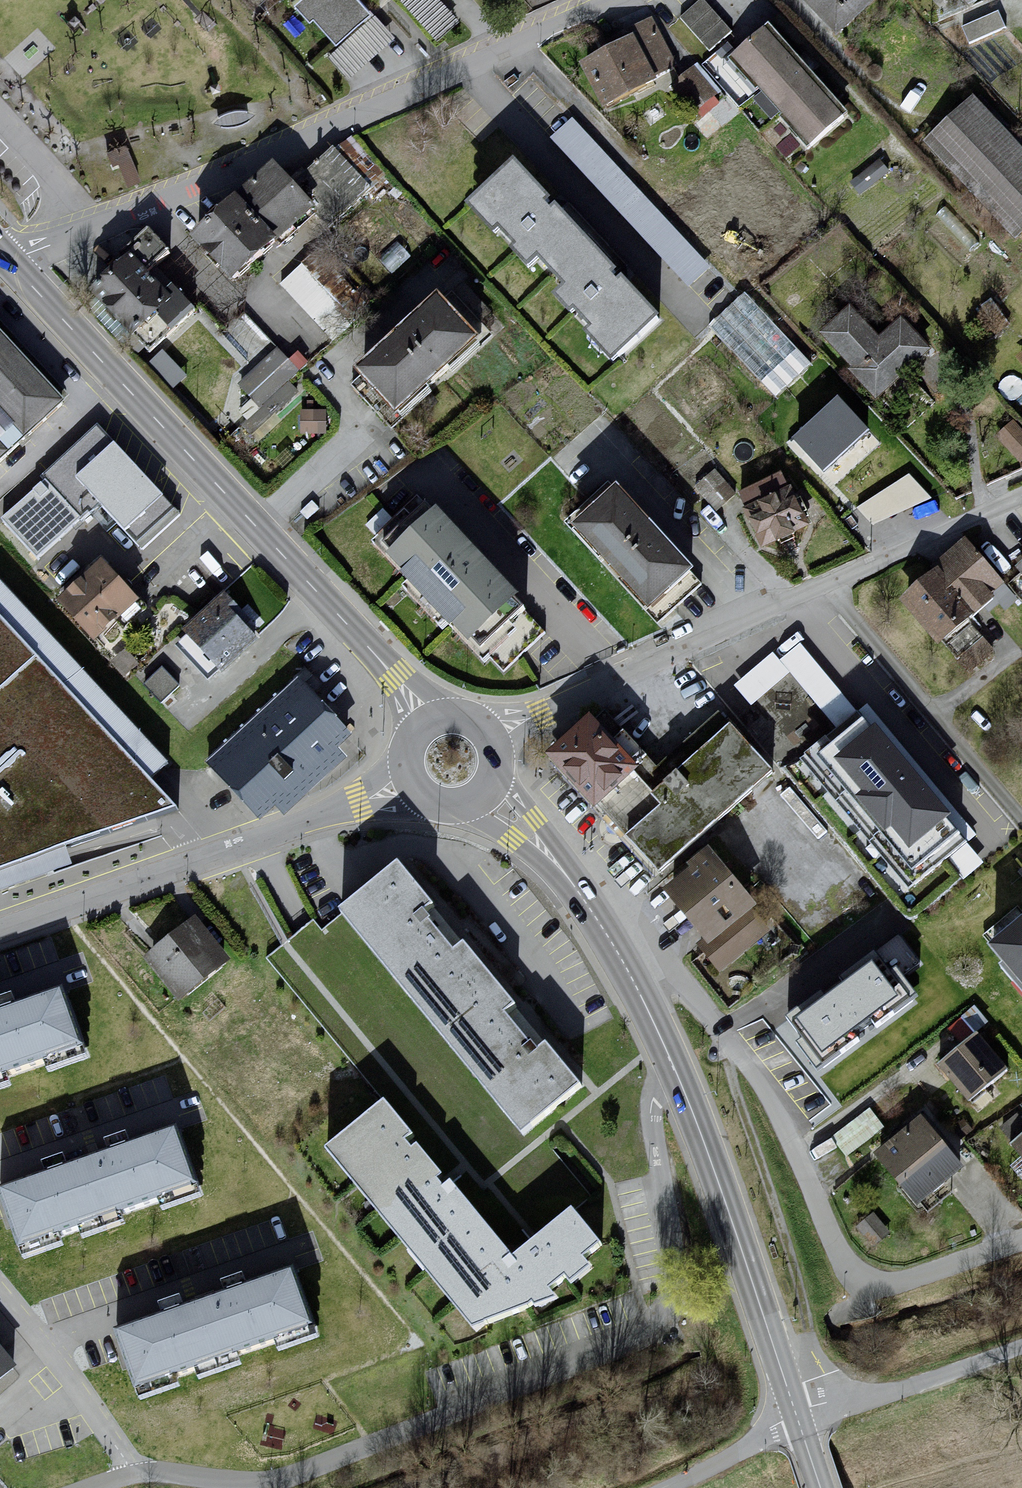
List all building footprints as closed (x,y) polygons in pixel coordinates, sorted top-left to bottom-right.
[(303,5),(343,45),(374,13),(362,0),(309,0),(303,5)] [(680,16),(710,50),(733,29),(707,0),(698,0),(680,16)] [(850,37),(883,0),(809,0),(850,37)] [(970,41),(1007,26),(1000,8),(963,24),(970,41)] [(628,45),(586,67),(603,113),(662,92),(679,72),(653,24),(625,36),(628,45)] [(774,29),(735,65),(818,154),(856,117),(774,29)] [(700,62),(680,78),(710,114),(729,97),(700,62)] [(930,145),(1017,241),(1021,237),(1021,148),(978,100),(930,145)] [(713,266),(574,118),(552,139),(691,287),(713,266)] [(301,177),(337,221),(374,190),(355,166),(368,155),(352,135),(301,177)] [(280,169),(212,239),(247,290),(325,214),(280,169)] [(673,323),(529,169),(483,212),(627,366),(673,323)] [(154,238),(100,302),(153,361),(200,318),(158,281),(176,259),(154,238)] [(317,321),(338,302),(303,264),(282,282),(317,321)] [(746,289),(708,324),(777,398),(815,363),(746,289)] [(459,301),(373,378),(415,425),(501,348),(459,301)] [(857,310),(831,340),(885,406),(938,355),(907,325),(887,344),(857,310)] [(66,400),(0,329),(0,462),(66,400)] [(291,340),(237,380),(253,401),(238,412),(252,431),(301,394),(290,378),(309,364),(291,340)] [(870,429),(838,395),(791,438),(824,473),(870,429)] [(303,432),(327,432),(327,411),(304,410),(303,432)] [(1021,461),(1021,426),(1015,419),(998,434),(1021,461)] [(41,479),(46,484),(82,524),(92,515),(107,532),(116,524),(143,554),(184,517),(100,425),(41,479)] [(917,473),(858,501),(871,527),(930,498),(917,473)] [(791,477),(743,498),(768,556),(813,532),(791,477)] [(46,484),(3,523),(39,562),(82,524),(46,484)] [(633,493),(590,534),(668,617),(712,577),(633,493)] [(420,501),(373,544),(486,663),(538,621),(420,501)] [(972,543),(912,604),(945,648),(1008,591),(972,543)] [(110,564),(66,604),(102,647),(148,607),(110,564)] [(226,600),(186,637),(223,677),(263,640),(226,600)] [(0,616),(0,898),(77,871),(73,859),(70,852),(181,812),(0,616)] [(164,664),(148,680),(162,694),(178,679),(164,664)] [(298,683),(213,763),(264,817),(349,738),(298,683)] [(872,711),(808,766),(920,889),(980,841),(872,711)] [(672,794),(609,723),(562,764),(669,885),(788,780),(744,730),(672,794)] [(721,856),(673,894),(717,950),(765,911),(721,856)] [(402,869),(342,917),(525,1140),(583,1093),(552,1054),(544,1060),(512,1021),(520,1014),(469,952),(460,959),(429,921),(438,913),(402,869)] [(199,923),(149,963),(184,1007),(234,967),(199,923)] [(991,957),(1021,994),(1021,931),(991,957)] [(839,1014),(804,1039),(824,1067),(914,1003),(899,981),(920,966),(898,936),(875,952),(891,975),(857,999),(852,991),(833,1005),(839,1014)] [(91,1056),(68,993),(22,1009),(18,1000),(0,1007),(0,1089),(91,1056)] [(982,1037),(942,1071),(977,1108),(1013,1074),(982,1037)] [(523,1259),(397,1104),(333,1156),(477,1336),(568,1303),(612,1251),(581,1212),(523,1259)] [(927,1123),(876,1161),(920,1207),(971,1178),(927,1123)] [(47,1176),(1,1192),(25,1258),(204,1194),(181,1130),(135,1147),(131,1138),(109,1146),(112,1153),(72,1168),(68,1159),(44,1167),(47,1176)] [(163,1316),(117,1333),(141,1399),(320,1335),(298,1271),(251,1288),(248,1279),(226,1287),(228,1294),(188,1309),(185,1300),(160,1308),(163,1316)] [(25,1378),(0,1347),(0,1396),(25,1378)]
